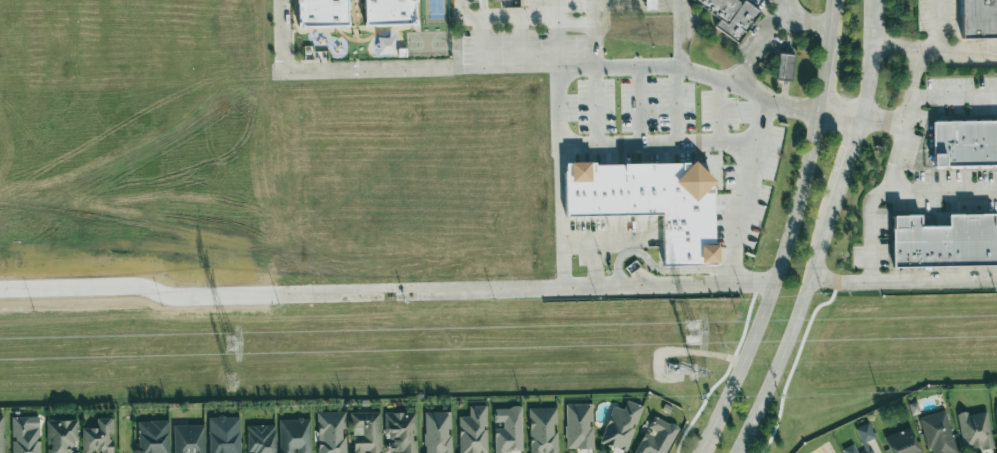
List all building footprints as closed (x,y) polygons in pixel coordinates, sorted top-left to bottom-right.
[(297,28),(348,26),(347,0),(297,0),(297,28)] [(415,0),(364,0),(364,26),(416,25),(415,0)] [(645,11),(655,10),(655,0),(645,0),(645,11)] [(721,20),(694,0),(735,0),(741,4),(743,1),(759,13),(737,42),(716,27),(721,20)] [(962,38),(996,37),(996,0),(961,0),(962,38)] [(793,55),(779,53),(775,79),(789,81),(793,55)] [(934,123),(996,122),(996,167),(935,168),(934,123)] [(662,216),(663,265),(717,264),(717,245),(712,245),(711,163),(564,165),(565,217),(662,216)] [(995,228),(996,228),(996,267),(894,268),(894,217),(922,216),(922,229),(949,228),(949,217),(995,216),(995,228)] [(613,406),(599,443),(625,452),(642,407),(626,401),(623,410),(613,406)] [(592,404),(565,405),(566,449),(593,449),(592,404)] [(469,406),(469,416),(458,417),(459,452),(487,452),(486,406),(469,406)] [(556,407),(528,408),(530,452),(558,452),(556,407)] [(521,408),(493,408),(494,422),(502,422),(503,428),(494,429),(495,452),(522,452),(521,408)] [(933,449),(934,452),(956,452),(945,410),(919,417),(927,450),(933,449)] [(957,415),(963,451),(993,447),(987,410),(957,415)] [(317,412),(318,452),(346,452),(345,412),(317,412)] [(415,412),(386,413),(387,452),(401,452),(416,452),(415,412)] [(423,413),(425,452),(451,452),(450,412),(423,413)] [(380,413),(351,413),(352,452),(355,452),(367,452),(381,452),(380,413)] [(678,428),(655,416),(647,431),(645,430),(633,452),(665,452),(678,428)] [(39,417),(11,418),(12,452),(40,452),(39,417)] [(239,417),(208,417),(209,452),(240,452),(239,417)] [(111,434),(113,434),(113,418),(96,419),(97,428),(81,429),(82,452),(112,452),(111,434)] [(309,419),(279,420),(280,452),(310,452),(309,419)] [(76,420),(46,421),(48,450),(46,450),(47,452),(78,452),(76,420)] [(168,421),(138,422),(139,452),(169,452),(168,421)] [(875,438),(868,423),(855,429),(862,444),(875,438)] [(204,425),(173,426),(173,452),(205,452),(204,425)] [(275,426),(247,426),(247,452),(275,452),(275,426)] [(910,427),(884,437),(890,452),(920,452),(910,427)] [(853,444),(843,449),(845,452),(857,452),(853,444)]
